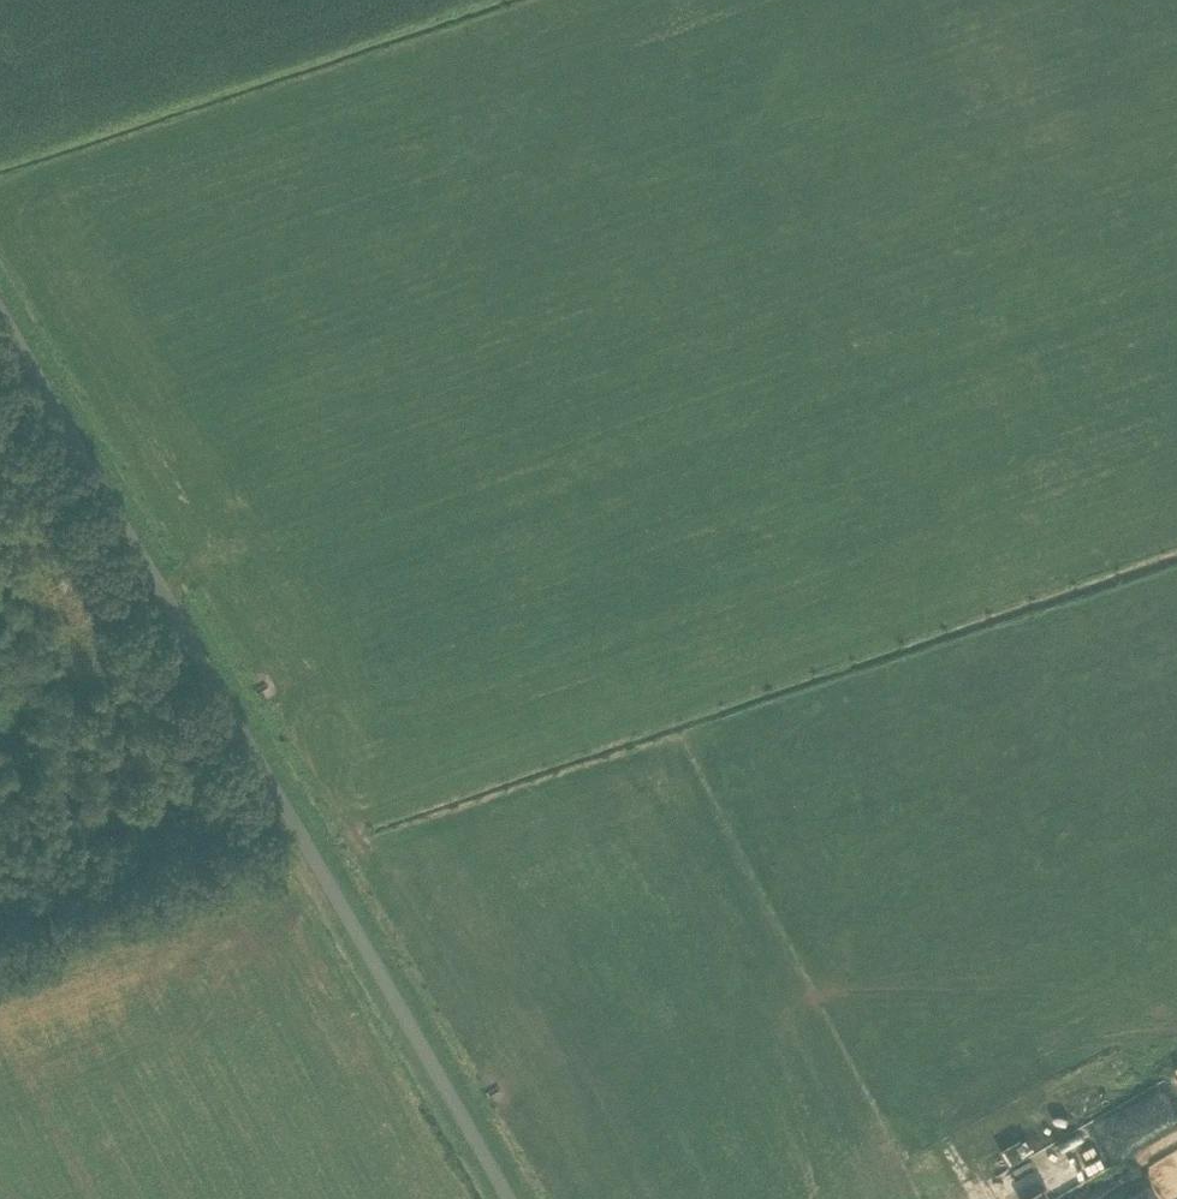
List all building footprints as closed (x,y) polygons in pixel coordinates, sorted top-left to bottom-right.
[(1134,1184),(1142,1198),(1176,1198),(1176,1162),(1134,1184)] [(1095,1182),(1057,1198),(1103,1198),(1095,1182)]
